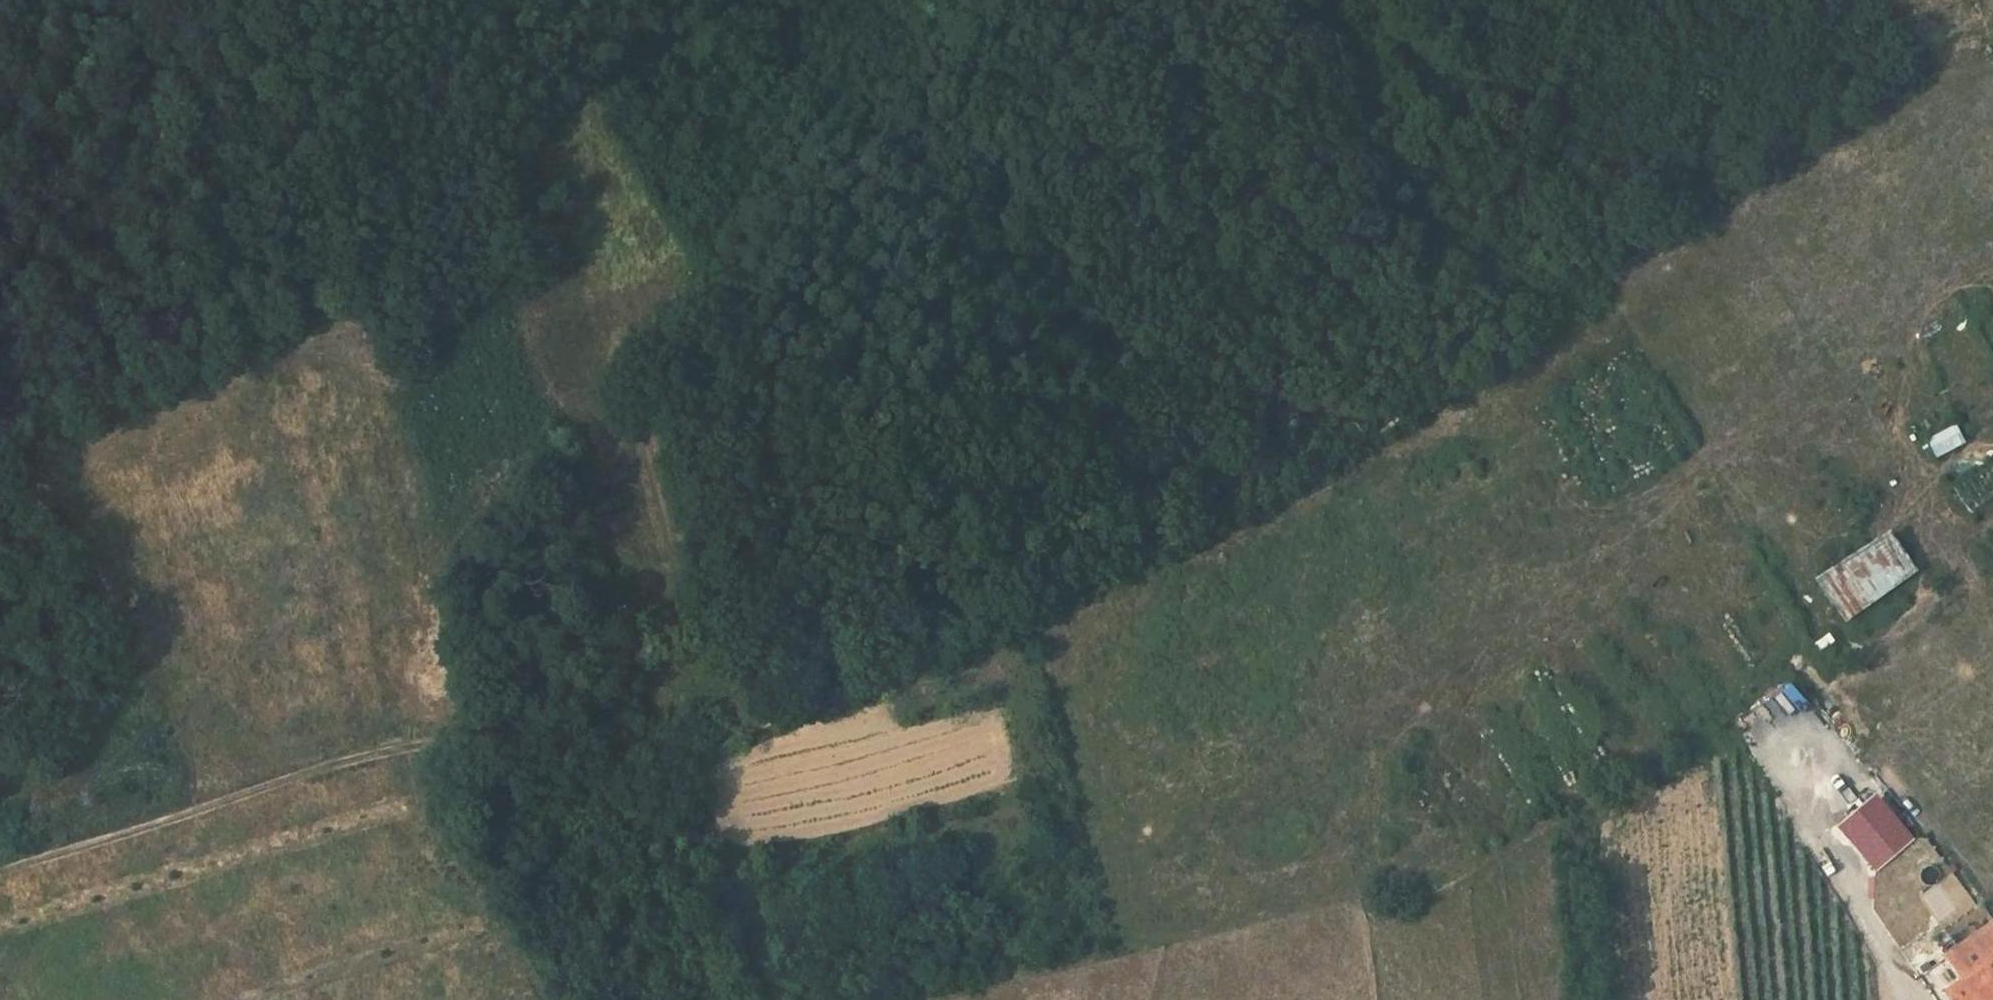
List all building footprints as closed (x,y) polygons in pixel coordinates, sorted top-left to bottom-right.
[(1924,435),(1931,455),(1963,444),(1956,424),(1924,435)] [(1841,621),(1915,570),(1884,526),(1810,577),(1841,621)] [(1871,872),(1912,838),(1872,789),(1830,824),(1871,872)] [(1947,992),(1952,999),(1992,999),(1992,924),(1946,956),(1964,980),(1947,992)]
